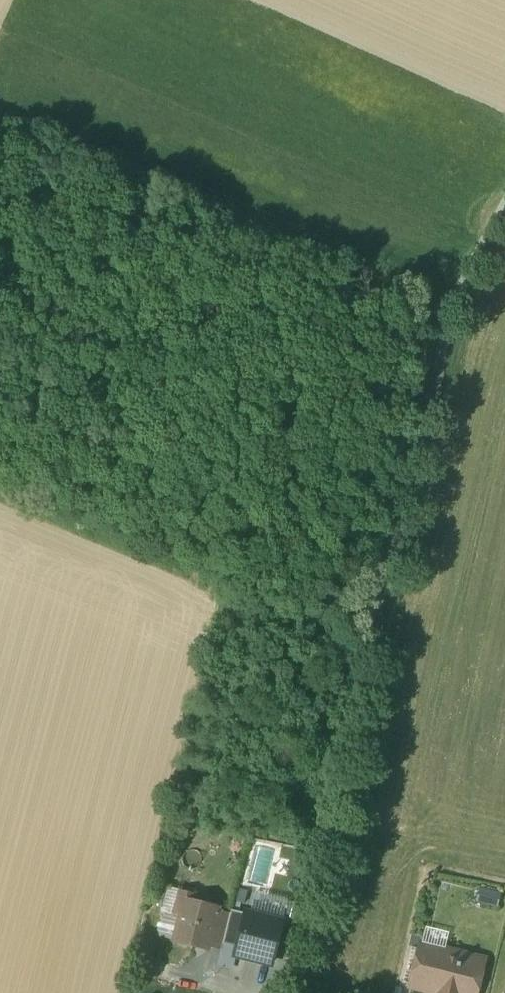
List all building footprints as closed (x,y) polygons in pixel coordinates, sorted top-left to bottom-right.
[(481,888),(478,902),(496,906),(500,893),(481,888)] [(194,903),(192,911),(184,908),(176,940),(208,948),(209,943),(208,943),(216,911),(217,911),(217,909),(194,903)] [(236,947),(244,913),(231,910),(230,915),(223,943),(236,947)] [(236,947),(234,954),(273,964),(284,920),(245,910),(244,913),(236,947)] [(217,911),(216,911),(208,943),(209,943),(222,946),(223,943),(230,915),(217,911)] [(412,934),(400,980),(413,983),(421,949),(424,937),(412,934)] [(421,949),(413,983),(412,986),(440,992),(476,992),(484,959),(444,949),(443,954),(421,949)]
